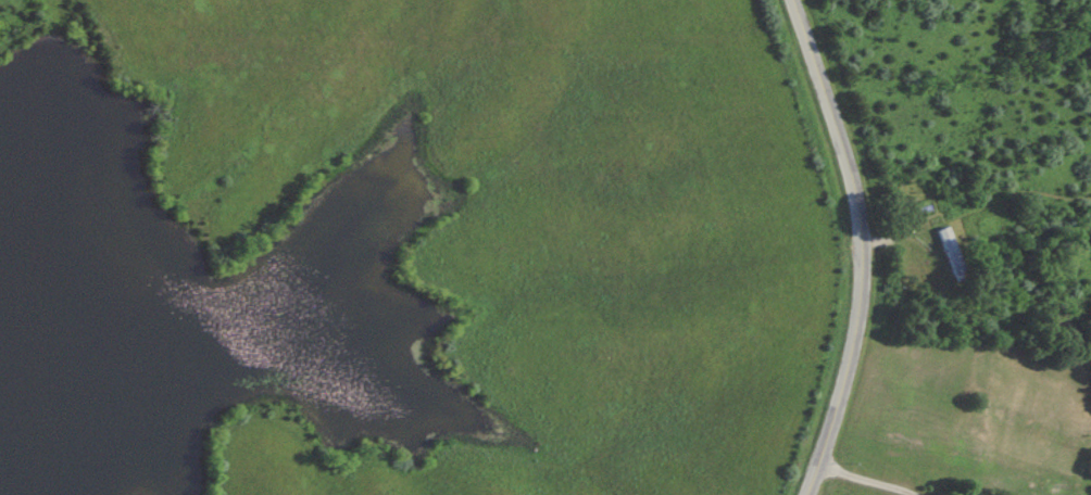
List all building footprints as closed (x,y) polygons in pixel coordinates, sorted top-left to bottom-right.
[(933,231),(955,282),(969,276),(947,226),(933,231)]
